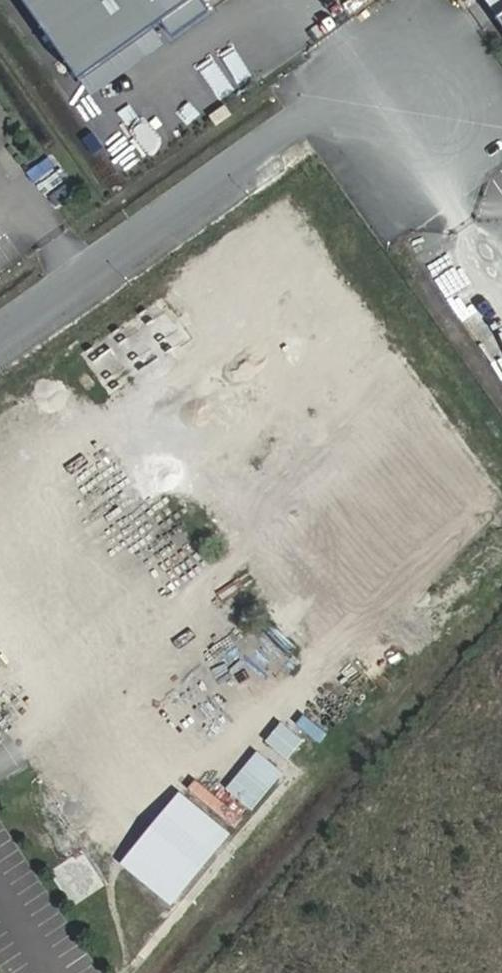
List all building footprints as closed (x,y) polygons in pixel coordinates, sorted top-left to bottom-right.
[(55,205),(78,194),(73,183),(50,193),(55,205)] [(435,305),(476,279),(464,260),(423,287),(435,305)] [(446,306),(454,326),(492,311),(484,291),(446,306)] [(463,335),(475,352),(501,334),(501,320),(497,313),(463,335)] [(491,369),(501,362),(501,339),(480,353),(491,369)] [(295,728),(321,740),(328,726),(301,714),(295,728)] [(265,739),(288,759),(305,740),(282,719),(265,739)] [(225,788),(250,810),(284,771),(260,749),(225,788)] [(120,862),(171,906),(233,833),(182,789),(120,862)]
